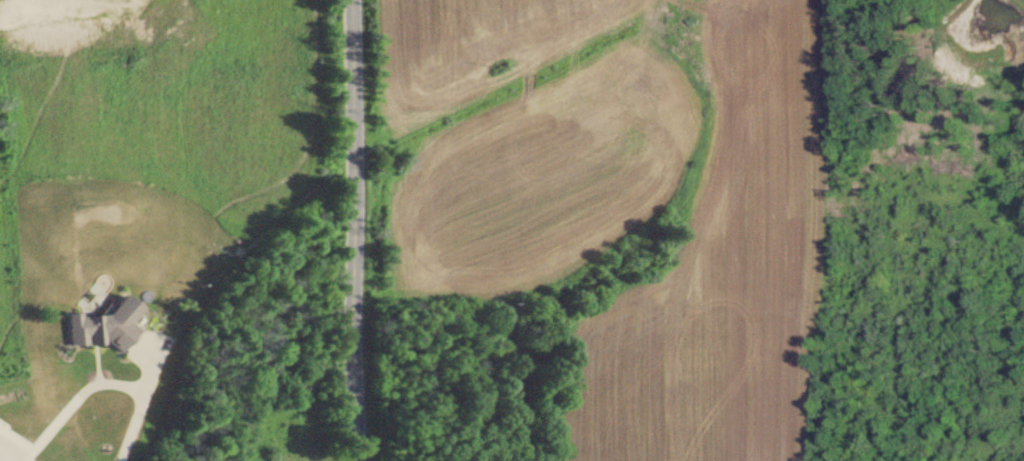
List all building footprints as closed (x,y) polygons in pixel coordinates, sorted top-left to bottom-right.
[(68,347),(108,345),(119,354),(137,332),(129,325),(142,309),(125,295),(107,315),(66,317),(68,347)]
